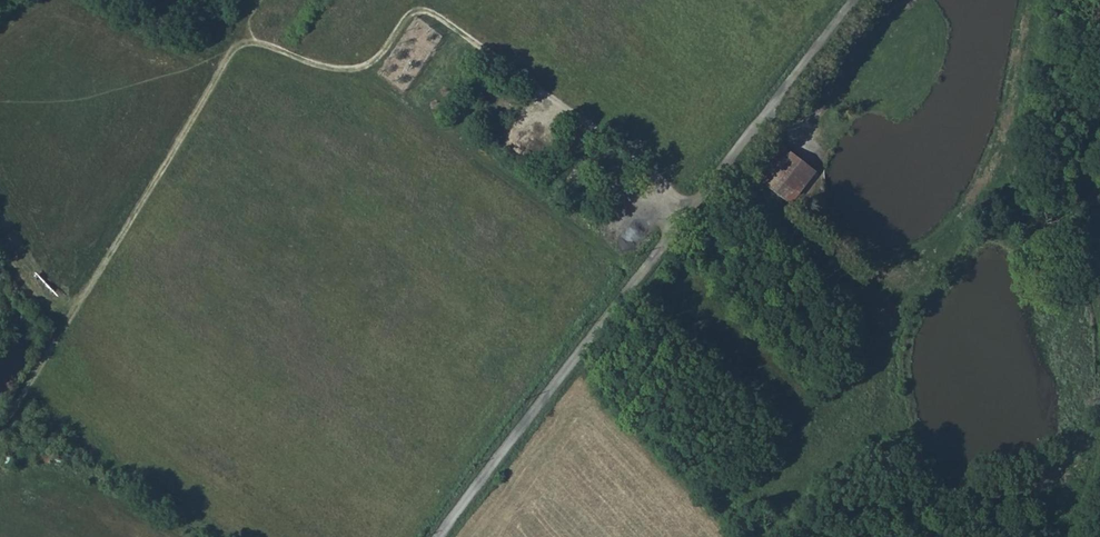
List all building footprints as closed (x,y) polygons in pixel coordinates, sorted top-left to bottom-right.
[(789,204),(816,172),(787,150),(761,182),(789,204)]
